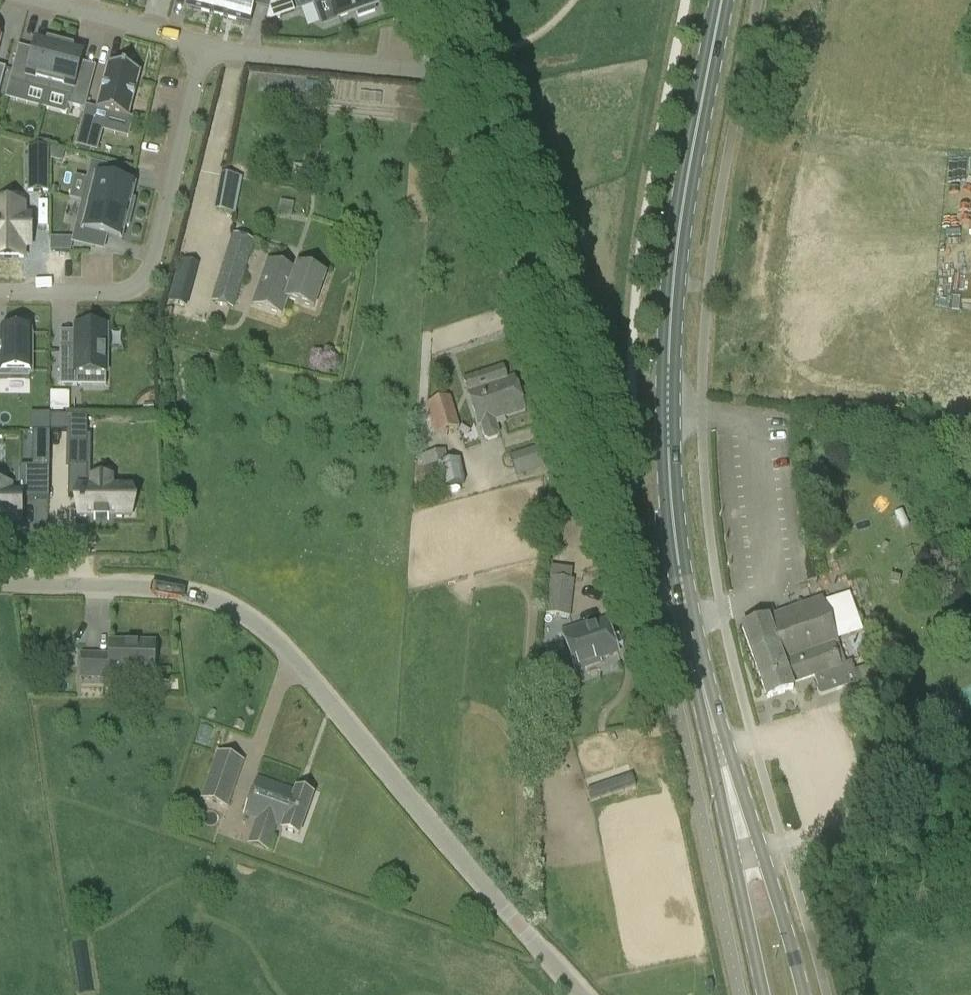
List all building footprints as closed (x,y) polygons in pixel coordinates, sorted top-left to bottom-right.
[(222,0),(189,0),(187,7),(218,15),(222,0)] [(218,15),(249,23),(255,0),(222,0),(218,15)] [(267,24),(294,14),(289,0),(273,0),(267,24)] [(296,10),(324,0),(293,0),(296,10)] [(358,18),(375,12),(373,6),(377,5),(375,0),(327,0),(334,20),(356,12),(358,18)] [(9,82),(48,92),(61,42),(48,39),(47,42),(37,40),(33,54),(28,53),(27,56),(17,54),(9,82)] [(74,46),(61,42),(48,92),(70,98),(68,106),(85,110),(94,74),(84,71),(85,68),(80,66),(83,52),(73,49),(74,46)] [(86,107),(77,145),(98,151),(103,131),(105,132),(109,115),(128,120),(140,73),(109,65),(97,110),(86,107)] [(47,148),(29,148),(29,192),(47,192),(47,148)] [(51,160),(62,163),(65,152),(51,148),(51,160)] [(91,163),(82,202),(132,214),(135,201),(131,200),(135,186),(110,180),(113,168),(91,163)] [(231,213),(238,179),(220,175),(213,210),(231,213)] [(132,214),(82,202),(72,243),(94,249),(97,235),(121,241),(125,227),(128,228),(132,214)] [(24,259),(24,247),(29,247),(29,217),(24,217),(24,207),(0,207),(0,259),(24,259)] [(212,302),(233,308),(254,241),(233,234),(212,302)] [(172,302),(185,305),(194,261),(181,258),(172,302)] [(267,264),(253,306),(281,315),(284,308),(287,299),(296,302),(313,308),(315,305),(325,276),(297,266),(295,273),(282,269),(267,264)] [(59,347),(59,386),(77,386),(106,386),(106,373),(106,327),(76,327),(76,347),(59,347)] [(29,379),(29,376),(33,376),(33,335),(29,335),(29,331),(2,331),(2,353),(0,353),(0,379),(29,379)] [(495,369),(464,379),(479,426),(481,426),(485,438),(489,441),(496,438),(498,434),(496,427),(504,424),(502,419),(524,411),(512,377),(507,379),(499,382),(495,369)] [(54,391),(54,409),(72,409),(72,391),(54,391)] [(451,397),(426,405),(435,435),(460,428),(451,397)] [(87,417),(50,416),(50,432),(70,432),(69,443),(87,444),(87,417)] [(536,449),(510,458),(515,474),(542,465),(536,449)] [(462,484),(457,461),(428,467),(425,468),(431,491),(462,484)] [(109,521),(109,518),(122,518),(122,488),(113,488),(113,479),(87,479),(87,466),(68,466),(68,498),(80,498),(80,518),(94,518),(94,521),(109,521)] [(10,526),(10,520),(21,520),(21,500),(49,500),(49,467),(19,467),(19,492),(10,492),(10,486),(0,486),(0,526),(10,526)] [(549,579),(546,614),(570,616),(574,582),(549,579)] [(817,599),(767,617),(768,619),(742,628),(767,699),(793,689),(792,686),(814,678),(818,689),(817,690),(819,696),(820,695),(821,697),(858,684),(851,663),(847,665),(822,598),(817,599)] [(587,627),(586,624),(568,630),(562,632),(575,672),(599,663),(599,661),(618,654),(617,652),(606,621),(587,627)] [(35,641),(29,655),(38,659),(43,645),(35,641)] [(81,678),(110,678),(110,674),(154,675),(154,644),(110,644),(109,656),(81,655),(81,665),(81,678)] [(863,670),(871,691),(880,689),(872,667),(863,670)] [(242,762),(219,754),(202,799),(226,808),(242,762)] [(630,777),(586,792),(590,804),(634,788),(630,777)] [(298,836),(312,796),(296,790),(295,793),(257,779),(245,814),(261,820),(257,830),(270,835),(274,824),(283,828),(282,830),(298,836)]
